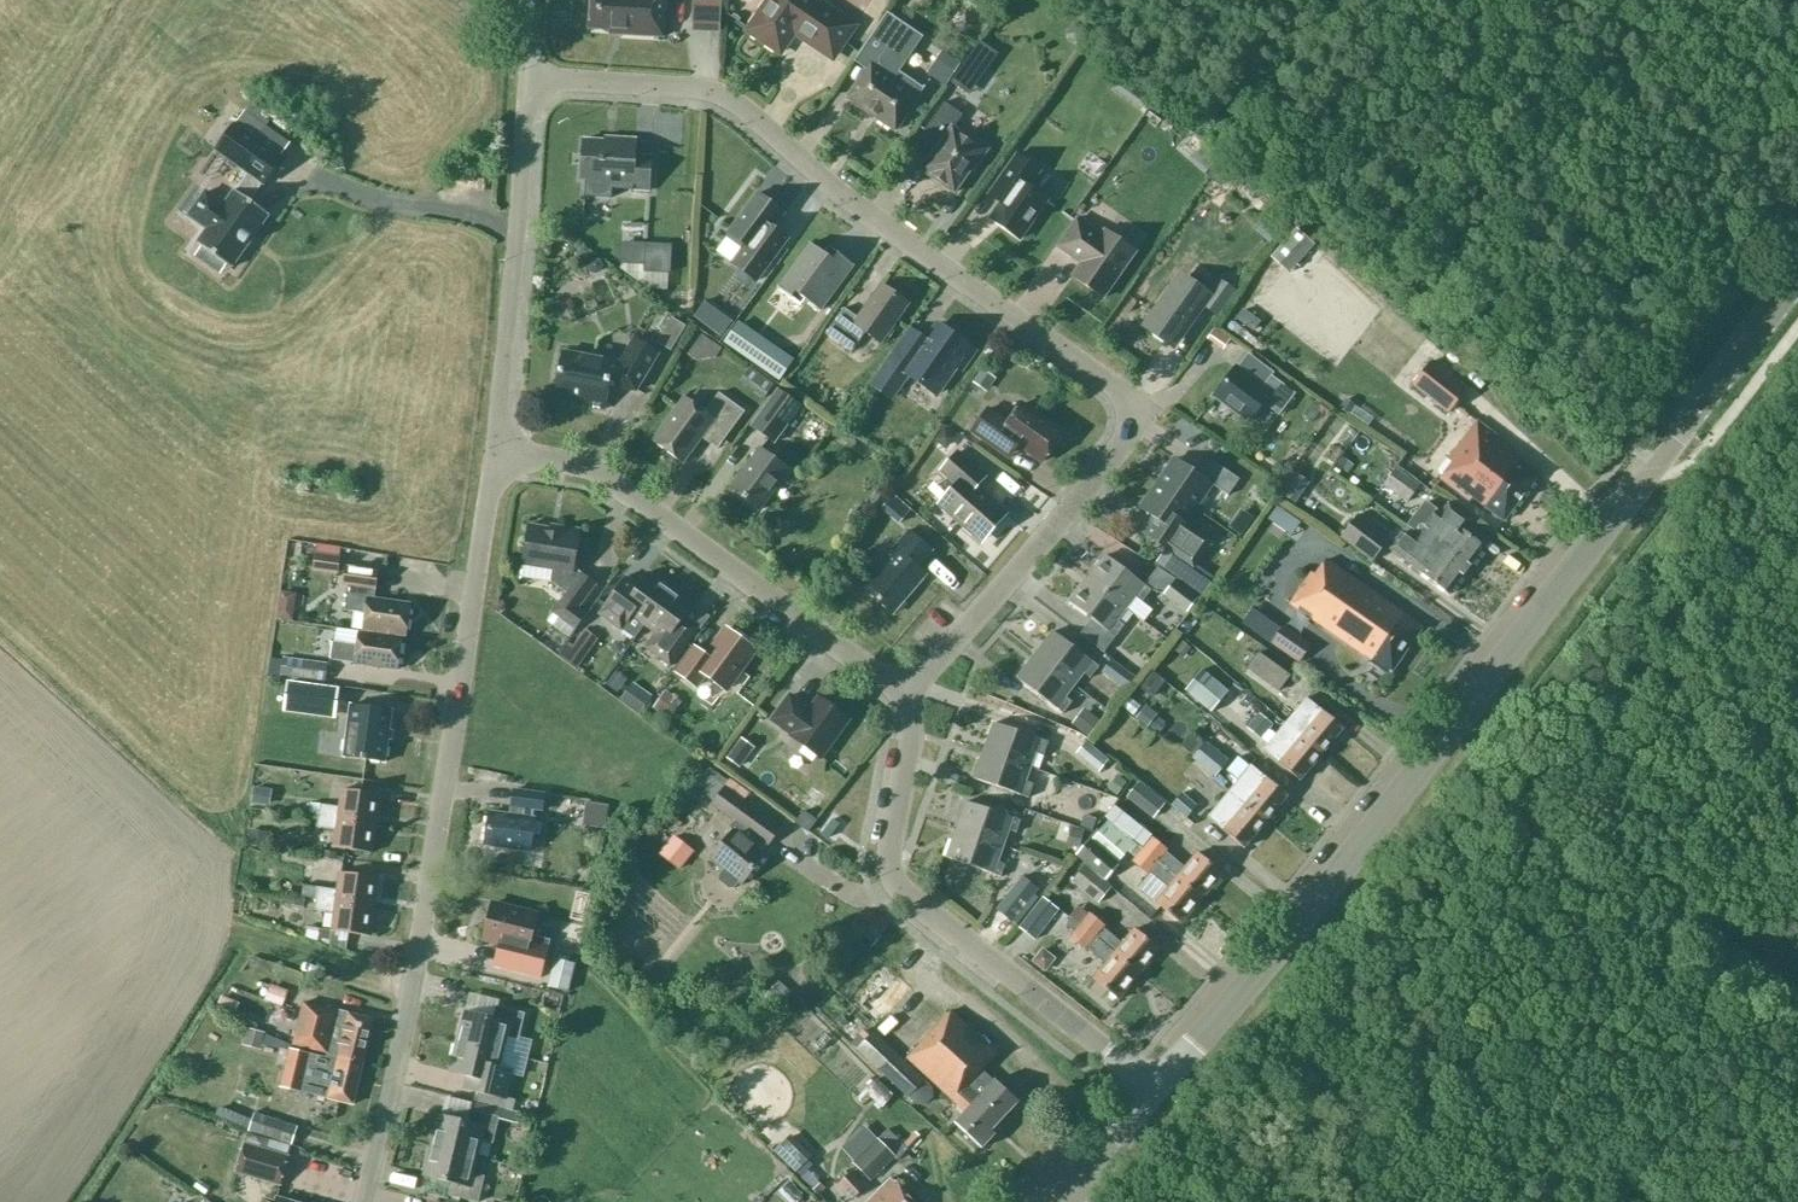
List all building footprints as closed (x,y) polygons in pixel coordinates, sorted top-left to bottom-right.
[(622,34),(663,37),(665,0),(591,0),(589,28),(622,30),(622,34)] [(693,12),(707,0),(683,0),(693,12)] [(794,31),(832,57),(853,26),(815,0),(769,0),(748,30),(780,52),(794,31)] [(889,75),(904,53),(873,32),(853,62),(866,71),(847,98),(895,130),(919,95),(889,75)] [(963,60),(977,69),(986,56),(972,46),(963,60)] [(954,192),(971,168),(973,169),(987,149),(974,140),(973,142),(953,128),(962,115),(944,102),(912,147),(929,159),(921,169),(954,192)] [(1047,104),(1048,118),(1065,117),(1065,104),(1047,104)] [(226,154),(257,178),(244,195),(243,195),(232,209),(214,195),(196,218),(214,232),(203,246),(237,272),(277,221),(258,206),(271,189),(273,190),(293,165),(246,128),(226,154)] [(622,181),(622,189),(649,190),(651,157),(635,156),(636,140),(614,138),(614,142),(583,140),(580,178),(622,181)] [(997,182),(1010,190),(990,218),(1020,239),(1047,200),(1029,188),(1040,171),(1016,154),(997,182)] [(775,255),(761,245),(784,213),(757,193),(728,233),(745,245),(732,262),(757,280),(775,255)] [(1135,252),(1104,230),(1100,235),(1076,218),(1057,246),(1081,263),(1072,275),(1103,298),(1135,252)] [(645,241),(645,271),(670,272),(671,242),(645,241)] [(777,288),(801,305),(805,299),(820,310),(853,265),(828,246),(823,253),(810,243),(777,288)] [(600,260),(595,258),(590,260),(588,265),(589,270),(595,273),(601,270),(602,265),(600,260)] [(1169,344),(1177,333),(1182,337),(1199,313),(1194,309),(1206,293),(1185,278),(1173,294),(1168,291),(1151,314),(1156,318),(1148,329),(1169,344)] [(1216,315),(1233,291),(1220,282),(1203,305),(1216,315)] [(881,284),(857,317),(843,308),(825,333),(851,351),(865,332),(880,343),(908,304),(881,284)] [(674,306),(690,306),(690,291),(674,291),(674,306)] [(1260,321),(1243,308),(1236,318),(1253,330),(1260,321)] [(656,341),(670,349),(685,325),(671,316),(656,341)] [(974,350),(937,324),(926,340),(911,329),(872,385),(890,398),(907,374),(936,394),(956,366),(961,370),(974,350)] [(742,353),(778,378),(789,362),(753,337),(742,353)] [(616,382),(618,380),(635,391),(658,353),(634,339),(620,362),(562,351),(555,392),(581,397),(580,404),(604,409),(609,381),(616,382)] [(1431,361),(1413,384),(1447,412),(1465,389),(1431,361)] [(972,381),(985,391),(995,377),(981,367),(972,381)] [(1262,388),(1235,367),(1214,394),(1250,421),(1263,403),(1278,415),(1294,393),(1271,376),(1262,388)] [(774,443),(800,406),(778,390),(751,426),(774,443)] [(719,393),(704,412),(685,398),(653,441),(682,462),(706,429),(722,441),(744,411),(719,393)] [(1017,445),(1041,462),(1062,432),(1022,404),(1009,422),(988,408),(971,432),(1008,458),(1017,445)] [(1469,501),(1472,497),(1503,521),(1538,474),(1508,451),(1510,447),(1477,421),(1448,459),(1452,462),(1440,478),(1469,501)] [(760,447),(729,489),(759,510),(789,469),(760,447)] [(975,488),(985,476),(957,452),(941,470),(957,484),(940,504),(977,537),(1000,510),(975,488)] [(1195,508),(1211,484),(1228,495),(1239,479),(1212,460),(1200,476),(1175,458),(1157,483),(1195,508)] [(1395,468),(1383,484),(1407,501),(1419,486),(1395,468)] [(1210,541),(1184,524),(1195,508),(1157,483),(1140,508),(1175,532),(1164,548),(1192,567),(1210,541)] [(886,510),(897,519),(905,510),(894,501),(886,510)] [(1419,535),(1437,548),(1466,570),(1483,548),(1484,548),(1485,546),(1463,530),(1471,520),(1448,503),(1441,513),(1436,510),(1424,527),(1419,535)] [(1339,536),(1372,559),(1389,536),(1357,512),(1339,536)] [(575,628),(586,614),(578,608),(595,583),(581,573),(580,575),(574,570),(580,529),(559,526),(558,529),(528,524),(522,564),(552,569),(550,581),(566,593),(553,612),(575,628)] [(926,575),(917,567),(931,551),(908,530),(893,548),(896,551),(864,588),(893,613),(926,575)] [(1437,548),(1419,535),(1413,542),(1401,533),(1390,548),(1419,571),(1419,572),(1449,594),(1450,593),(1449,592),(1466,570),(1437,548)] [(312,569),(337,572),(339,551),(315,547),(312,569)] [(1102,558),(1087,578),(1126,608),(1135,596),(1142,602),(1151,590),(1162,593),(1185,612),(1197,597),(1153,563),(1139,580),(1110,558),(1110,559),(1105,555),(1103,558),(1102,558)] [(1363,654),(1369,658),(1390,673),(1422,627),(1326,560),(1316,575),(1312,572),(1290,603),(1363,654)] [(372,599),(374,589),(375,589),(377,571),(345,567),(343,585),(348,586),(345,610),(365,613),(363,629),(406,635),(410,604),(372,599)] [(622,630),(634,639),(644,625),(644,624),(670,589),(648,572),(639,584),(627,575),(599,614),(621,630),(622,630)] [(1087,578),(1072,598),(1072,599),(1069,602),(1074,606),(1091,619),(1080,634),(1104,652),(1115,637),(1124,625),(1117,620),(1126,608),(1087,578)] [(644,624),(644,625),(655,633),(645,648),(670,666),(698,628),(684,617),(692,605),(670,589),(644,624)] [(294,625),(295,605),(277,605),(277,625),(294,625)] [(1245,611),(1237,622),(1258,639),(1267,628),(1245,611)] [(1298,662),(1310,645),(1282,625),(1270,643),(1298,662)] [(707,656),(695,647),(677,672),(696,686),(705,674),(726,689),(754,650),(727,629),(707,656)] [(1074,684),(1083,672),(1090,678),(1099,666),(1053,631),(1035,655),(1074,684)] [(354,663),(397,669),(401,638),(359,632),(357,645),(333,641),(331,659),(354,662),(354,663)] [(592,644),(579,634),(572,643),(568,640),(558,653),(575,666),(592,644)] [(1257,652),(1246,668),(1278,691),(1289,675),(1257,652)] [(1072,701),(1065,696),(1074,684),(1035,655),(1017,678),(1063,713),(1072,701)] [(279,674),(324,680),(327,662),(292,657),(291,662),(281,661),(279,674)] [(1101,671),(1125,688),(1134,676),(1110,659),(1101,671)] [(1229,695),(1203,673),(1185,694),(1210,716),(1229,695)] [(340,688),(290,681),(286,712),(337,718),(340,688)] [(633,681),(632,683),(620,700),(637,713),(651,694),(633,681)] [(652,706),(668,718),(680,701),(664,690),(652,706)] [(792,734),(791,736),(820,757),(848,719),(819,697),(808,713),(802,709),(804,706),(789,695),(772,720),(792,734)] [(1287,707),(1293,712),(1284,723),(1321,754),(1343,728),(1319,708),(1318,708),(1306,697),(1300,704),(1293,699),(1287,707)] [(350,704),(343,756),(385,762),(392,710),(350,704)] [(1147,725),(1156,715),(1148,708),(1139,718),(1147,725)] [(1076,727),(1087,736),(1099,720),(1088,711),(1076,727)] [(1268,743),(1276,734),(1268,728),(1272,723),(1258,711),(1245,726),(1259,738),(1260,737),(1268,743)] [(1048,742),(994,722),(984,750),(1030,767),(1035,753),(1043,756),(1048,742)] [(1284,723),(1276,734),(1268,743),(1263,749),(1276,759),(1275,760),(1300,780),(1321,754),(1284,723)] [(725,757),(739,767),(754,747),(740,737),(725,757)] [(1074,753),(1098,771),(1108,759),(1084,740),(1074,753)] [(1030,767),(984,750),(974,778),(1028,798),(1033,784),(1025,781),(1030,767)] [(1211,773),(1224,783),(1237,768),(1225,758),(1211,773)] [(1266,821),(1287,795),(1263,775),(1250,765),(1229,791),(1266,821)] [(714,801),(711,804),(734,821),(729,827),(733,830),(709,859),(723,870),(718,876),(719,880),(729,889),(734,888),(739,882),(741,884),(765,854),(761,850),(767,843),(768,844),(780,828),(705,773),(698,783),(706,789),(703,793),(714,801)] [(1165,802),(1139,781),(1126,796),(1152,817),(1165,802)] [(308,815),(319,816),(319,815),(376,824),(380,795),(342,789),(339,807),(320,804),(309,803),(308,815)] [(534,809),(542,810),(544,794),(513,789),(511,806),(513,806),(512,815),(489,812),(485,844),(530,850),(535,818),(532,818),(534,809)] [(1244,848),(1266,821),(1229,791),(1207,817),(1220,827),(1244,848)] [(1182,792),(1171,805),(1186,817),(1197,804),(1182,792)] [(1003,845),(1008,831),(1015,832),(1016,832),(1021,820),(1011,816),(1011,817),(966,801),(956,829),(1003,845)] [(1074,819),(1089,824),(1093,808),(1079,804),(1074,819)] [(582,834),(604,833),(603,808),(580,809),(582,834)] [(808,831),(817,820),(804,809),(795,821),(808,831)] [(319,816),(317,827),(336,830),(334,847),(372,852),(376,824),(319,815),(319,816)] [(1181,923),(1202,899),(1142,849),(1143,848),(1107,819),(1090,839),(1089,839),(1076,854),(1105,880),(1119,864),(1117,862),(1126,851),(1135,858),(1133,860),(1148,873),(1149,871),(1168,887),(1156,902),(1181,923)] [(997,860),(1003,845),(956,829),(946,857),(991,873),(1001,877),(1005,864),(1004,864),(997,860)] [(1142,849),(1202,899),(1222,874),(1197,852),(1184,868),(1165,852),(1166,850),(1152,838),(1143,848),(1142,849)] [(665,873),(679,866),(667,841),(653,848),(665,873)] [(1084,866),(1072,881),(1098,903),(1111,888),(1084,866)] [(374,906),(378,878),(339,872),(337,890),(318,887),(316,898),(374,906)] [(1021,874),(995,909),(1012,922),(1038,887),(1021,874)] [(1131,889),(1145,903),(1158,890),(1143,876),(1131,889)] [(1017,926),(1034,939),(1058,908),(1041,895),(1017,926)] [(370,935),(374,906),(316,898),(315,910),(334,913),(331,930),(318,928),(316,940),(345,949),(347,932),(370,935)] [(537,915),(491,903),(483,939),(500,943),(494,965),(539,976),(548,939),(532,935),(537,915)] [(1104,927),(1089,914),(1080,925),(1139,975),(1160,949),(1134,928),(1122,944),(1102,928),(1104,927)] [(1080,925),(1070,937),(1085,949),(1086,947),(1105,963),(1093,978),(1118,1000),(1139,975),(1080,925)] [(1033,952),(1025,966),(1038,974),(1046,961),(1033,952)] [(879,960),(844,999),(873,1026),(906,992),(910,987),(888,967),(879,960)] [(549,965),(544,993),(566,997),(571,968),(549,965)] [(780,980),(767,994),(775,1001),(788,988),(780,980)] [(337,1011),(303,1002),(293,1045),(317,1051),(319,1045),(328,1048),(337,1011)] [(261,1018),(275,1024),(282,1009),(268,1003),(261,1018)] [(502,1052),(506,1036),(518,1039),(525,1013),(496,1006),(493,1018),(465,1011),(457,1042),(502,1052)] [(844,1024),(827,1009),(821,1015),(831,1025),(856,1049),(907,1098),(924,1080),(853,1015),(844,1024)] [(337,1011),(328,1048),(328,1051),(363,1060),(374,1019),(338,1010),(337,1011)] [(996,1124),(1018,1101),(995,1080),(994,1081),(982,1069),(997,1053),(951,1010),(907,1058),(965,1112),(974,1103),(995,1122),(996,1124)] [(242,1043),(259,1048),(264,1031),(246,1027),(242,1043)] [(510,1072),(498,1069),(502,1052),(457,1042),(450,1072),(478,1079),(475,1091),(504,1098),(510,1072)] [(363,1060),(328,1051),(326,1057),(290,1048),(281,1086),(353,1104),(363,1060)] [(868,1095),(880,1106),(890,1096),(873,1079),(856,1096),(862,1102),(868,1095)] [(401,1091),(404,1111),(418,1108),(415,1089),(401,1091)] [(981,1148),(995,1133),(989,1128),(995,1122),(974,1103),(965,1112),(955,1123),(981,1148)] [(467,1122),(439,1115),(432,1145),(476,1156),(480,1140),(493,1143),(499,1117),(470,1110),(467,1122)] [(257,1133),(290,1143),(296,1125),(263,1115),(257,1133)] [(861,1185),(867,1179),(870,1181),(895,1156),(877,1139),(852,1163),(855,1166),(837,1184),(852,1199),(863,1187),(861,1185)] [(245,1144),(237,1172),(280,1184),(288,1156),(245,1144)] [(432,1145),(425,1175),(452,1182),(449,1195),(478,1201),(485,1176),(472,1172),(476,1156),(432,1145)] [(867,1201),(916,1201),(891,1177),(867,1201)] [(767,1198),(771,1201),(795,1201),(796,1201),(777,1186),(767,1198)]
